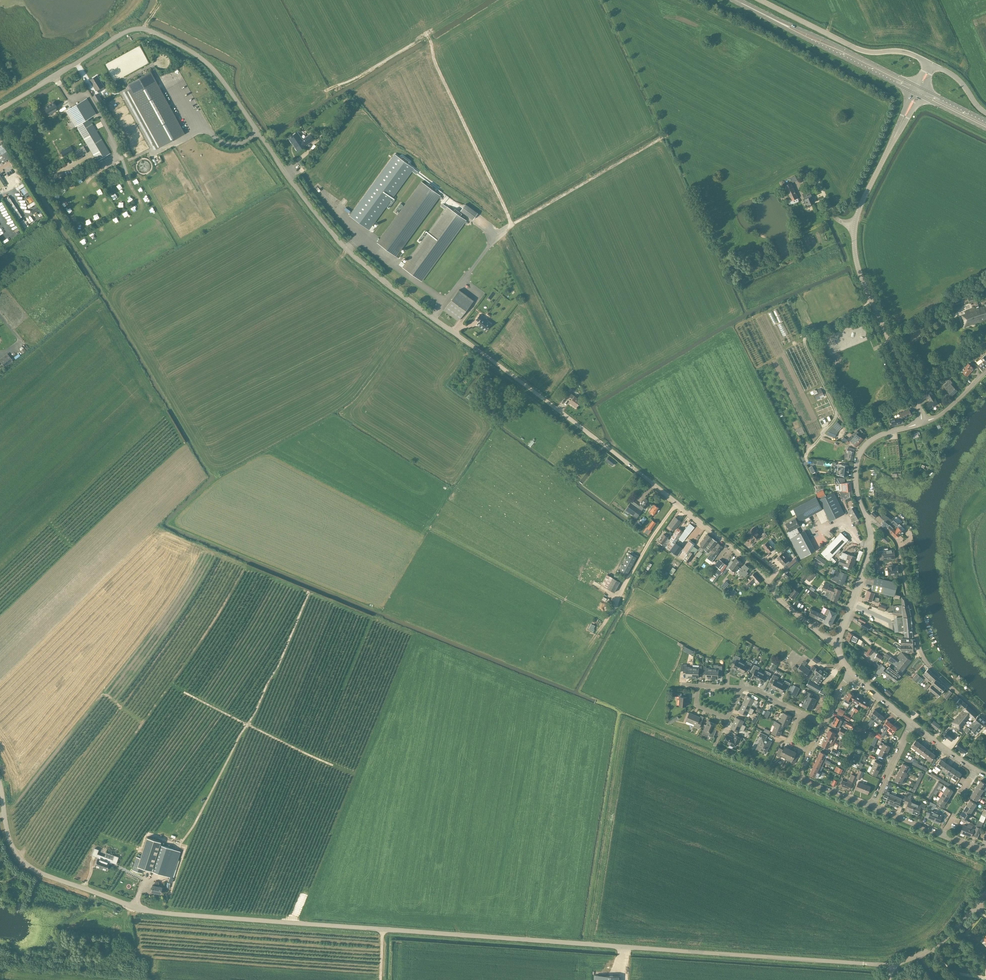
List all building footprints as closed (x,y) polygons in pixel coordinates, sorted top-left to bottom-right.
[(150,71),(148,73),(127,84),(130,88),(124,91),(156,149),(184,134),(150,71)] [(103,86),(97,76),(90,80),(97,90),(98,92),(99,92),(105,89),(104,86),(103,87),(103,86)] [(102,100),(98,93),(92,97),(97,104),(102,100)] [(75,127),(76,126),(97,161),(110,153),(91,121),(89,121),(88,119),(89,118),(97,114),(87,98),(66,111),(75,127)] [(49,115),(58,109),(54,102),(44,108),(49,115)] [(302,140),(297,132),(289,138),(298,151),(306,145),(314,139),(310,135),(302,140)] [(73,151),(71,146),(61,152),(64,156),(73,151)] [(75,152),(78,158),(87,152),(84,147),(75,152)] [(350,215),(358,221),(371,231),(374,227),(372,225),(414,168),(394,154),(392,157),(350,215)] [(136,166),(145,175),(152,168),(144,159),(136,166)] [(397,255),(441,195),(422,181),(377,241),(397,255)] [(798,198),(791,183),(785,186),(792,201),(798,198)] [(805,199),(808,205),(809,207),(812,206),(811,204),(815,202),(812,196),(810,191),(803,194),(805,199)] [(16,220),(22,217),(10,195),(4,198),(16,220)] [(394,212),(397,213),(403,205),(400,203),(394,212)] [(441,214),(446,206),(444,204),(438,212),(441,214)] [(460,211),(473,220),(477,213),(465,204),(460,211)] [(421,281),(460,228),(466,220),(447,207),(403,267),(421,281)] [(473,300),(459,289),(444,310),(458,321),(473,300)] [(985,304),(985,305),(977,308),(977,307),(965,311),(970,325),(985,319),(985,304)] [(769,313),(773,323),(777,322),(773,311),(769,313)] [(487,321),(487,320),(479,315),(476,319),(478,321),(477,324),(486,330),(491,324),(487,321)] [(777,324),(783,336),(788,333),(783,321),(777,324)] [(801,343),(792,347),(809,387),(819,383),(801,343)] [(5,367),(13,361),(7,353),(0,359),(0,361),(5,367)] [(967,376),(974,369),(969,364),(965,367),(967,368),(963,372),(967,376)] [(952,395),(957,390),(953,386),(955,384),(950,380),(944,386),(952,395)] [(824,394),(821,388),(816,390),(817,392),(816,393),(815,390),(813,391),(814,394),(816,393),(818,397),(819,396),(824,394)] [(930,408),(938,404),(931,389),(921,394),(923,399),(928,396),(931,402),(927,404),(930,408)] [(580,400),(574,396),(568,391),(564,397),(567,400),(569,396),(572,399),(570,402),(576,407),(580,400)] [(896,419),(891,420),(892,426),(904,423),(903,419),(912,415),(909,409),(900,414),(895,416),(896,419)] [(838,431),(843,427),(837,421),(832,426),(833,426),(831,428),(835,432),(837,430),(838,431)] [(802,426),(796,429),(800,435),(805,433),(802,426)] [(864,439),(862,437),(863,436),(861,434),(858,432),(857,431),(853,435),(854,436),(857,439),(856,439),(860,443),(864,439)] [(857,439),(854,436),(853,437),(851,435),(848,438),(851,440),(850,441),(857,447),(860,443),(856,439),(857,439)] [(845,453),(844,457),(847,458),(846,459),(852,460),(854,452),(855,449),(848,447),(846,453),(845,453)] [(606,460),(613,466),(617,461),(610,455),(606,460)] [(848,472),(849,472),(849,468),(848,468),(849,465),(838,464),(837,476),(841,476),(841,475),(848,476),(848,472)] [(851,482),(845,483),(845,478),(835,478),(835,484),(839,484),(840,491),(843,491),(847,491),(852,491),(851,482)] [(844,514),(834,492),(829,495),(828,493),(825,495),(823,490),(818,493),(821,499),(819,499),(830,521),(844,514)] [(822,507),(817,499),(816,496),(793,509),(800,521),(823,509),(822,507)] [(646,508),(651,501),(646,498),(644,501),(643,501),(642,501),(641,501),(640,502),(640,503),(640,504),(641,505),(640,506),(638,505),(637,507),(631,502),(625,510),(631,515),(632,514),(637,518),(642,510),(645,506),(646,508)] [(654,504),(646,515),(651,518),(653,514),(654,515),(660,508),(654,504)] [(853,521),(861,517),(854,506),(851,508),(850,509),(847,511),(849,514),(852,513),(854,516),(851,517),(853,521)] [(892,521),(893,521),(888,517),(884,514),(880,519),(884,522),(883,523),(882,523),(881,524),(881,525),(887,529),(887,528),(892,521)] [(637,522),(642,525),(646,518),(644,516),(642,519),(641,518),(639,520),(638,520),(637,522)] [(675,530),(681,521),(676,517),(669,525),(675,530)] [(801,559),(804,557),(816,551),(805,530),(800,533),(797,528),(800,526),(799,524),(796,518),(785,523),(789,531),(787,532),(789,536),(801,559)] [(651,530),(656,523),(653,520),(647,527),(643,531),(648,535),(652,531),(651,530)] [(887,528),(890,531),(893,527),(894,528),(896,525),(897,525),(892,521),(887,528)] [(690,523),(685,530),(678,538),(683,542),(689,533),(694,527),(690,523)] [(897,526),(897,525),(896,525),(894,528),(893,527),(890,531),(896,537),(899,534),(900,535),(906,530),(900,524),(897,526)] [(670,540),(666,546),(665,547),(670,550),(683,531),(678,528),(670,540)] [(765,532),(761,536),(754,528),(747,533),(754,542),(759,537),(762,540),(767,535),(765,532)] [(829,559),(831,562),(833,564),(836,561),(834,559),(831,557),(848,539),(841,533),(821,553),(829,560),(829,559)] [(668,538),(668,537),(669,536),(667,535),(666,536),(664,534),(659,541),(660,542),(663,544),(666,546),(670,540),(668,538)] [(701,544),(702,544),(698,550),(701,552),(712,538),(708,534),(701,544)] [(709,553),(717,542),(713,538),(707,546),(707,545),(704,549),(709,553)] [(683,551),(679,556),(684,559),(687,555),(687,554),(695,544),(694,544),(695,543),(691,539),(690,541),(689,540),(682,550),(683,551)] [(763,546),(768,553),(771,551),(772,553),(777,549),(775,547),(774,548),(768,542),(763,546)] [(671,550),(675,553),(678,555),(683,548),(680,546),(676,543),(671,550)] [(712,561),(717,554),(723,546),(718,543),(707,558),(712,561)] [(788,560),(783,553),(784,552),(787,549),(785,546),(777,553),(779,556),(777,558),(783,565),(783,564),(784,566),(790,562),(788,560)] [(880,560),(895,558),(894,549),(879,551),(880,560)] [(688,563),(694,554),(690,551),(684,560),(688,563)] [(852,568),(856,557),(849,554),(849,555),(842,552),(841,556),(840,555),(839,557),(840,557),(841,558),(838,563),(844,566),(844,565),(852,568)] [(627,575),(637,557),(629,554),(620,571),(627,575)] [(814,560),(823,566),(826,561),(818,555),(814,560)] [(728,569),(729,567),(735,572),(742,562),(736,558),(732,564),(729,562),(725,568),(728,569)] [(795,558),(787,564),(791,568),(798,562),(795,558)] [(719,559),(715,565),(719,568),(718,568),(719,568),(714,574),(710,579),(713,581),(716,576),(717,577),(727,565),(723,562),(719,559)] [(746,571),(749,568),(745,564),(737,574),(740,577),(742,575),(744,577),(748,572),(746,571)] [(895,566),(895,565),(889,566),(889,567),(885,567),(886,575),(899,574),(898,566),(895,566)] [(843,585),(847,574),(840,572),(835,570),(831,579),(837,581),(837,582),(843,585)] [(745,582),(746,582),(741,586),(745,590),(749,586),(755,580),(758,584),(762,580),(755,573),(745,582)] [(810,573),(805,580),(809,583),(814,577),(810,573)] [(615,593),(621,582),(607,574),(601,585),(615,593)] [(875,577),(872,590),(894,596),(894,598),(900,598),(900,595),(895,595),(898,583),(875,577)] [(823,589),(827,591),(825,595),(828,596),(827,598),(831,599),(837,601),(841,590),(835,588),(834,589),(832,588),(833,586),(830,585),(830,584),(825,583),(823,589)] [(804,590),(809,594),(815,599),(816,598),(817,596),(817,595),(811,591),(812,591),(806,587),(804,590)] [(794,598),(799,592),(794,588),(788,594),(794,598)] [(872,601),(872,600),(879,603),(880,598),(876,597),(875,598),(873,597),(875,592),(868,590),(865,598),(872,601)] [(907,597),(905,597),(902,597),(902,605),(893,606),(894,613),(903,614),(903,616),(911,615),(907,597)] [(809,615),(825,623),(831,626),(837,613),(830,610),(827,608),(824,615),(820,613),(812,609),(809,615)] [(913,636),(911,616),(897,618),(897,623),(894,624),(895,632),(903,631),(904,634),(905,634),(905,636),(913,636)] [(853,641),(858,643),(857,643),(861,645),(862,641),(859,639),(850,632),(847,639),(852,642),(853,641)] [(916,646),(906,646),(901,644),(901,651),(903,651),(907,653),(910,653),(910,651),(917,651),(916,646)] [(911,660),(904,654),(901,652),(898,657),(900,659),(899,662),(895,666),(902,672),(911,660)] [(874,658),(880,661),(883,657),(877,653),(874,658)] [(891,663),(894,659),(891,657),(886,653),(883,657),(891,663)] [(731,662),(735,664),(733,668),(738,671),(742,662),(739,660),(741,658),(735,655),(731,662)] [(795,671),(805,678),(810,670),(805,666),(807,662),(805,660),(802,664),(801,663),(795,671)] [(747,661),(745,663),(742,662),(738,671),(743,674),(745,669),(748,671),(752,663),(747,661)] [(686,677),(692,677),(693,667),(687,666),(687,665),(684,664),(683,671),(686,671),(686,677)] [(899,677),(903,672),(891,664),(888,669),(899,677)] [(702,665),(699,665),(693,665),(693,667),(692,677),(698,678),(699,672),(702,672),(702,665)] [(751,672),(754,674),(752,678),(757,681),(761,672),(758,670),(760,667),(754,665),(751,672)] [(814,672),(819,675),(820,676),(822,673),(822,672),(823,671),(818,667),(817,668),(813,665),(810,669),(814,672)] [(882,672),(885,667),(882,665),(879,670),(879,669),(877,672),(880,674),(882,672)] [(706,678),(712,679),(712,668),(706,668),(707,666),(703,666),(703,672),(706,672),(706,678)] [(719,669),(712,668),(712,679),(718,679),(718,673),(721,673),(722,667),(719,667),(719,669)] [(896,682),(899,677),(885,667),(882,672),(896,682)] [(934,680),(936,677),(928,669),(925,672),(923,675),(931,682),(933,679),(934,680)] [(766,671),(764,673),(761,672),(757,681),(762,683),(764,679),(768,680),(771,673),(766,671)] [(823,671),(822,672),(822,673),(820,676),(819,675),(815,681),(817,682),(819,680),(821,682),(827,674),(823,671)] [(917,682),(922,677),(917,673),(913,678),(917,682)] [(770,682),(773,683),(771,688),(776,690),(781,681),(777,680),(779,677),(773,674),(770,682)] [(942,691),(946,687),(936,679),(929,688),(938,696),(942,691)] [(785,680),(784,683),(781,681),(776,690),(781,693),(784,689),(787,690),(790,683),(785,680)] [(824,688),(822,687),(809,680),(806,685),(819,692),(821,693),(824,688)] [(797,697),(801,688),(793,685),(793,686),(791,685),(788,690),(791,691),(790,693),(797,697)] [(892,693),(887,689),(884,693),(889,697),(892,693)] [(947,699),(952,693),(949,690),(944,696),(947,699)] [(811,710),(816,700),(811,697),(813,694),(806,691),(805,694),(807,695),(802,706),(811,710)] [(680,696),(680,697),(679,706),(687,706),(687,697),(681,697),(682,693),(675,692),(675,696),(680,696)] [(853,700),(856,695),(849,692),(845,698),(852,702),(853,700)] [(744,701),(752,705),(753,702),(757,704),(758,701),(755,699),(747,695),(744,701)] [(856,695),(853,700),(857,703),(856,705),(855,704),(852,710),(855,712),(857,707),(859,704),(862,699),(856,695)] [(961,712),(967,705),(960,698),(956,703),(959,706),(957,709),(961,712)] [(862,699),(859,704),(866,708),(869,703),(862,699)] [(742,706),(753,712),(754,709),(751,708),(752,705),(744,701),(742,706)] [(952,723),(956,726),(954,728),(956,730),(958,728),(959,729),(970,716),(973,718),(977,714),(968,705),(952,723)] [(753,712),(742,706),(739,712),(747,716),(748,713),(752,714),(753,712)] [(875,709),(871,714),(875,718),(876,718),(880,713),(875,709)] [(700,717),(690,713),(686,721),(695,724),(694,726),(699,728),(702,721),(699,720),(700,717)] [(784,725),(784,726),(787,727),(791,716),(784,713),(781,719),(780,719),(778,722),(778,723),(784,725)] [(875,718),(874,720),(875,722),(878,724),(880,722),(884,717),(880,713),(876,718),(875,718)] [(836,716),(832,724),(839,727),(841,724),(845,726),(846,725),(847,722),(843,720),(836,716)] [(985,722),(978,716),(968,728),(966,731),(968,734),(971,730),(976,734),(981,727),(982,728),(985,723),(985,722)] [(733,723),(745,728),(746,726),(742,724),(744,721),(736,717),(733,723)] [(886,727),(883,730),(884,729),(885,730),(886,731),(888,729),(892,724),(888,720),(883,725),(886,727)] [(716,732),(713,731),(716,724),(708,721),(705,730),(710,732),(709,736),(713,738),(716,732)] [(780,735),(784,726),(784,725),(778,723),(778,722),(775,721),(774,725),(775,726),(772,732),(780,735)] [(745,728),(733,723),(731,728),(738,732),(740,729),(743,731),(745,728)] [(892,724),(888,729),(893,733),(897,728),(892,724)] [(834,742),(837,737),(834,736),(836,733),(829,730),(826,738),(834,742)] [(948,731),(944,735),(952,741),(955,736),(948,731)] [(759,736),(763,737),(761,741),(760,740),(756,749),(765,752),(768,746),(769,747),(772,741),(766,739),(767,735),(761,732),(759,736)] [(739,743),(741,738),(735,735),(733,738),(727,735),(724,742),(734,747),(736,741),(739,743)] [(826,738),(822,745),(828,748),(829,745),(832,747),(834,742),(826,738)] [(917,750),(921,744),(916,740),(912,746),(917,750)] [(881,749),(888,752),(890,746),(881,742),(880,744),(883,745),(881,749)] [(956,746),(966,753),(969,749),(959,742),(956,746)] [(921,753),(926,748),(921,744),(917,750),(921,753)] [(780,757),(781,755),(786,757),(790,749),(785,746),(783,749),(780,747),(776,755),(776,756),(780,757)] [(926,757),(931,751),(926,748),(921,753),(926,757)] [(798,756),(795,755),(796,752),(790,749),(786,757),(785,759),(791,762),(795,764),(798,756)] [(888,752),(881,749),(878,754),(885,758),(888,752)] [(823,760),(825,761),(826,759),(826,758),(824,757),(826,754),(821,751),(818,757),(823,760)] [(931,751),(926,757),(931,761),(936,755),(931,751)] [(822,767),(824,762),(825,761),(823,760),(818,757),(815,763),(820,765),(822,767)] [(942,769),(946,763),(941,759),(937,765),(942,769)] [(872,766),(879,770),(882,764),(875,761),(872,766)] [(812,769),(818,771),(820,765),(815,763),(812,769)] [(903,763),(900,769),(907,772),(910,766),(903,763)] [(946,763),(942,769),(947,773),(951,766),(946,763)] [(879,770),(872,766),(870,772),(877,776),(879,770)] [(952,776),(956,770),(951,766),(947,773),(952,776)] [(820,774),(822,775),(823,772),(821,771),(820,773),(818,771),(812,769),(810,774),(814,777),(815,777),(817,778),(818,778),(820,774)] [(900,769),(898,774),(904,778),(907,772),(900,769)] [(956,770),(952,776),(957,780),(962,773),(956,770)] [(851,774),(849,780),(855,782),(857,776),(851,774)] [(898,774),(895,780),(899,782),(902,783),(904,784),(904,783),(902,782),(904,778),(898,774)] [(850,790),(852,783),(848,781),(847,782),(842,780),(840,786),(850,790)] [(984,790),(985,786),(985,784),(980,780),(977,786),(984,790)] [(868,794),(871,786),(859,782),(856,789),(868,794)] [(943,792),(950,796),(953,791),(947,786),(943,792)] [(980,795),(984,790),(977,786),(974,791),(980,795)] [(884,798),(887,799),(886,802),(892,805),(896,795),(891,793),(892,791),(887,789),(884,798)] [(980,795),(974,791),(970,796),(977,800),(980,795)] [(909,792),(907,797),(904,802),(908,804),(906,810),(912,812),(915,803),(911,801),(912,799),(910,798),(912,793),(909,792)] [(938,796),(940,797),(947,801),(950,796),(943,792),(940,796),(938,795),(938,796)] [(896,795),(892,805),(898,807),(901,801),(904,802),(907,797),(902,795),(901,797),(896,795)] [(943,807),(947,801),(940,797),(937,803),(943,807)] [(967,805),(973,809),(977,804),(970,800),(967,805)] [(915,803),(912,812),(918,815),(920,809),(924,810),(926,805),(921,803),(920,805),(915,803)] [(970,814),(973,809),(967,805),(963,810),(970,814)] [(939,823),(943,815),(931,811),(932,810),(928,808),(926,814),(930,815),(928,818),(935,821),(935,822),(939,823)] [(970,814),(963,810),(960,816),(967,820),(970,814)] [(975,829),(972,828),(973,826),(968,824),(967,826),(964,825),(961,833),(971,837),(973,833),(978,835),(981,828),(977,827),(975,829)] [(142,868),(151,871),(170,877),(172,878),(181,851),(160,845),(161,841),(147,837),(140,858),(137,866),(142,868)] [(99,849),(95,848),(92,855),(98,857),(98,858),(95,866),(107,870),(110,862),(109,862),(110,861),(116,864),(119,857),(114,855),(113,859),(97,854),(99,849)] [(137,866),(140,858),(135,856),(131,869),(141,872),(142,868),(137,866)] [(154,885),(152,885),(151,892),(161,894),(162,887),(158,886),(159,882),(155,881),(154,885)] [(23,903),(17,902),(15,909),(22,911),(23,903)]
